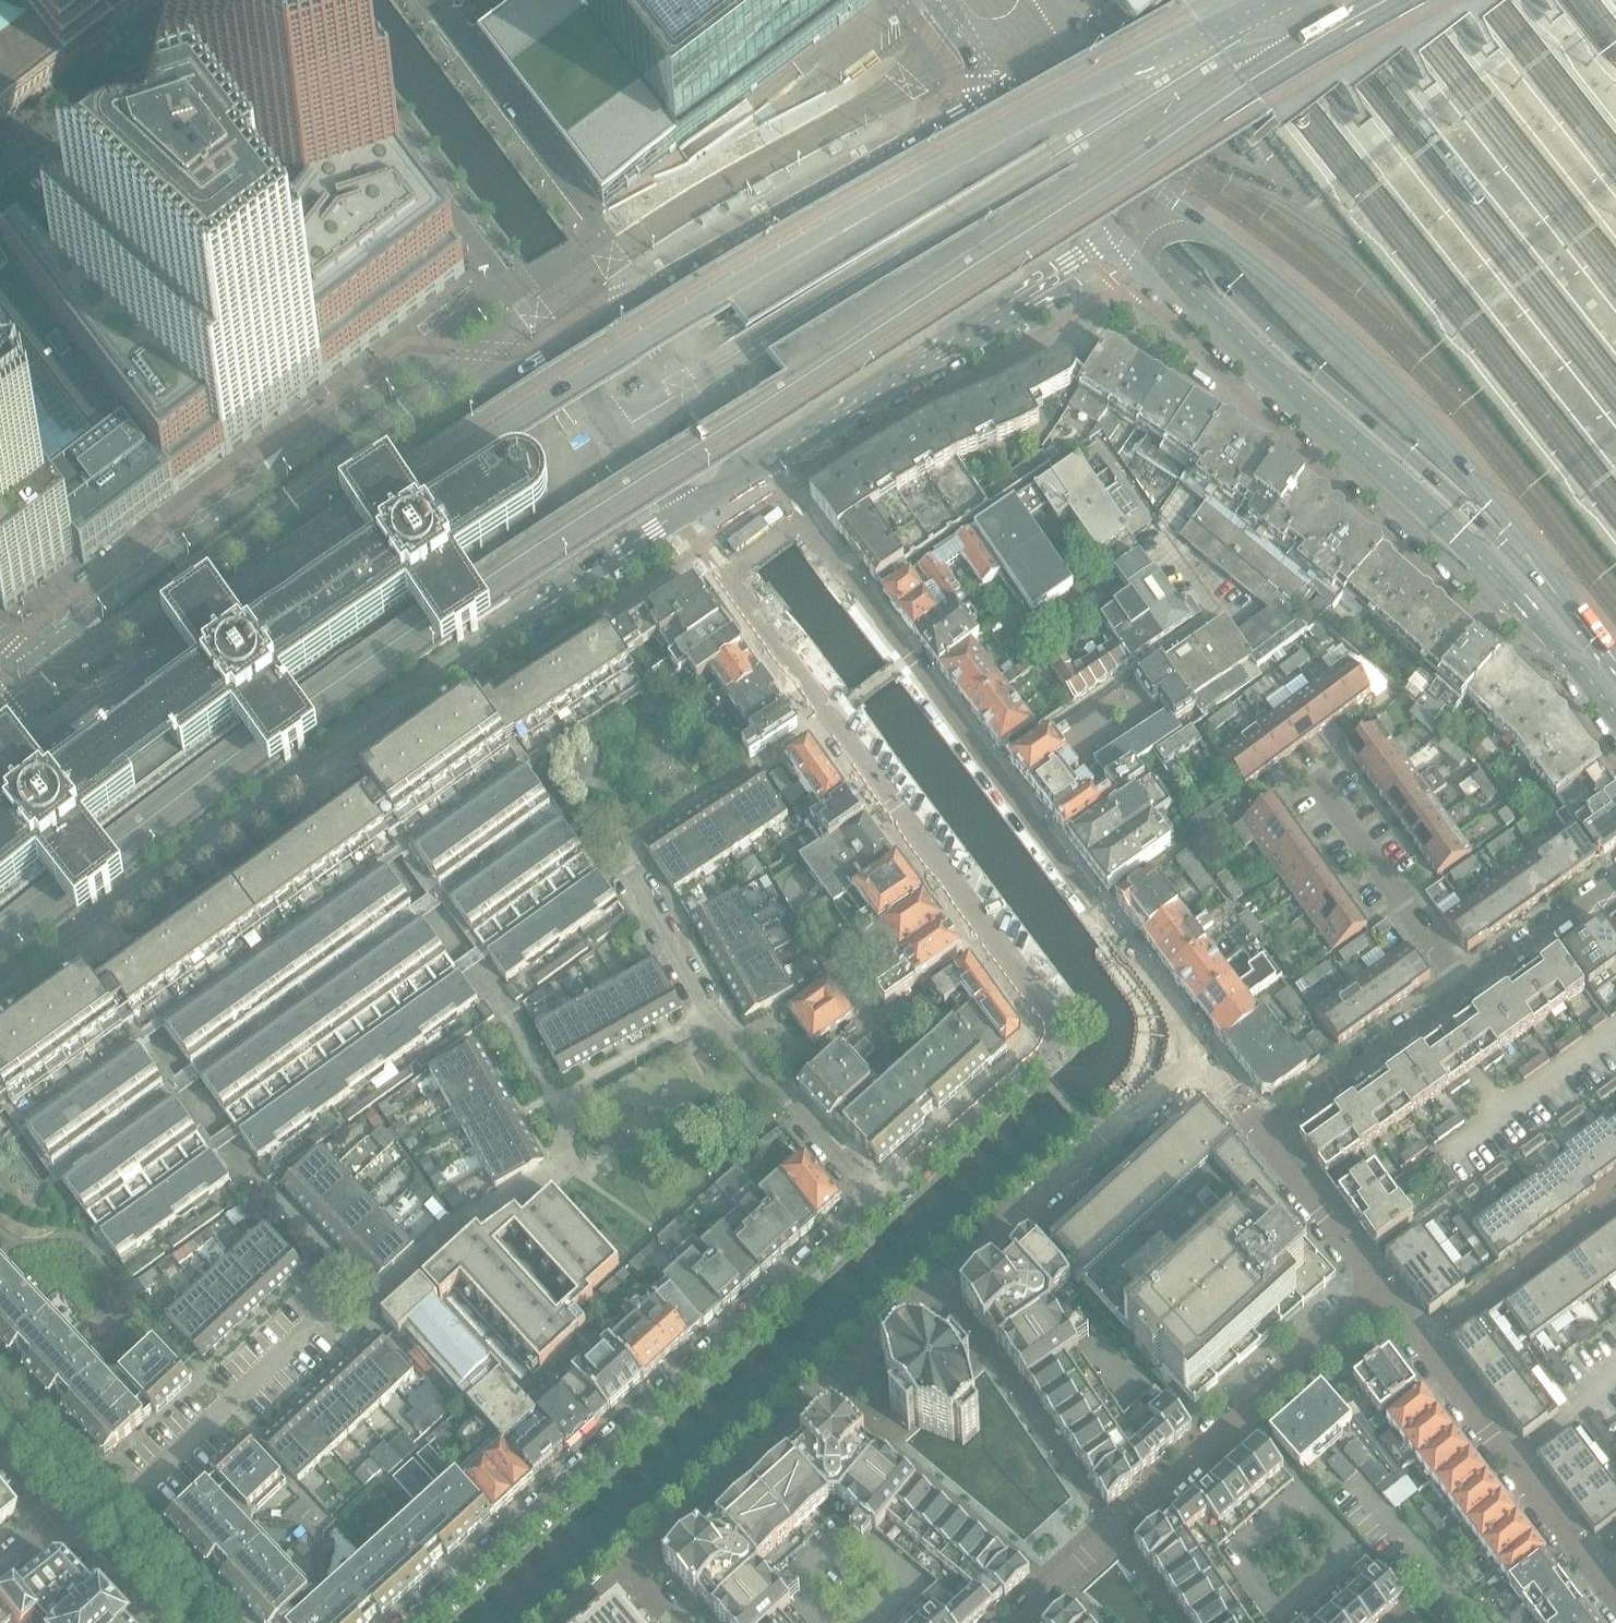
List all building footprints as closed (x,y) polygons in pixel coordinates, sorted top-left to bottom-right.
[(2,121),(28,101),(53,82),(54,82),(55,84),(75,69),(76,68),(75,66),(80,62),(82,64),(83,62),(100,50),(103,47),(102,46),(101,45),(118,32),(126,26),(152,6),(160,0),(0,0),(0,122),(2,121)] [(479,40),(478,41),(603,204),(871,0),(531,0),(479,40)] [(175,495),(222,459),(351,360),(465,273),(274,24),(129,135),(140,140),(139,142),(219,247),(61,298),(0,241),(0,266),(175,495)] [(0,266),(0,462),(15,480),(29,498),(47,520),(56,531),(75,554),(84,565),(175,495),(167,483),(11,281),(0,266)] [(1133,427),(1163,382),(1107,345),(1084,379),(1077,390),(1079,392),(1075,398),(1095,411),(1085,426),(1093,431),(1086,442),(1101,432),(1108,442),(1118,428),(1115,419),(1106,413),(1107,410),(1133,427)] [(1030,406),(1069,385),(1071,384),(1077,390),(1084,379),(1076,373),(1075,369),(1073,364),(1069,360),(1064,359),(1059,359),(1055,360),(996,392),(1017,434),(1039,423),(1030,406)] [(1185,471),(1220,420),(1163,382),(1133,427),(1148,437),(1135,455),(1179,484),(1185,471)] [(1017,434),(996,392),(933,417),(956,459),(978,450),(975,446),(992,436),(996,443),(1017,434)] [(876,582),(987,506),(988,506),(980,494),(956,459),(933,417),(873,453),(810,495),(838,532),(852,549),(851,550),(861,562),(876,582)] [(1202,558),(1280,463),(1265,450),(1220,420),(1185,471),(1179,484),(1195,497),(1191,502),(1193,504),(1189,510),(1190,511),(1186,517),(1191,522),(1179,540),(1202,558)] [(1148,522),(1098,446),(1083,456),(1084,457),(1083,457),(1037,489),(1036,487),(1033,489),(1046,508),(1056,523),(1068,515),(1097,556),(1127,535),(1148,522)] [(988,506),(1034,474),(1051,463),(1042,452),(983,492),(980,494),(988,506)] [(11,604),(75,554),(56,531),(47,520),(29,498),(15,480),(0,462),(0,590),(11,604)] [(234,720),(252,745),(263,760),(271,771),(283,762),(290,757),(298,751),(304,747),(318,737),(310,725),(299,710),(282,686),(408,599),(424,623),(435,639),(443,651),(457,642),(464,637),(471,632),(478,627),(492,619),(484,607),(472,590),(457,567),(535,517),(540,512),(545,506),(547,500),(548,493),(548,486),(545,479),(541,473),(536,468),(530,465),(523,463),(516,463),(509,465),(502,469),(425,518),(410,494),(400,479),(391,466),(377,475),(370,479),(362,484),(356,489),(342,498),(352,513),(362,528),(376,550),(248,638),(234,619),(222,602),(212,588),(198,598),(191,602),(184,607),(177,612),(164,622),(175,637),(187,654),(200,672),(50,784),(37,767),(19,744),(12,735),(0,744),(0,815),(4,820),(0,823),(0,898),(40,866),(60,892),(69,904),(78,915),(90,906),(96,901),(104,895),(110,890),(124,880),(116,869),(107,857),(86,830),(234,720)] [(1250,597),(1330,507),(1280,463),(1202,558),(1250,597)] [(1072,588),(1026,521),(1046,508),(1033,489),(973,529),(982,542),(1032,614),(1020,623),(1033,643),(1055,628),(1042,609),(1072,588)] [(1382,553),(1356,530),(1330,507),(1250,597),(1268,612),(1276,606),(1286,615),(1298,600),(1305,606),(1314,596),(1317,599),(1293,621),(1303,629),(1318,621),(1330,609),(1331,611),(1346,593),(1382,553)] [(1000,574),(984,551),(970,531),(952,543),(954,545),(962,557),(982,586),(1000,574)] [(917,570),(929,590),(931,592),(899,614),(914,634),(954,605),(964,599),(944,569),(962,557),(954,545),(917,570)] [(1399,640),(1435,600),(1395,564),(1382,553),(1346,593),(1399,640)] [(1201,615),(1188,598),(1179,604),(1154,571),(1152,572),(1139,554),(1114,571),(1127,589),(1130,594),(1113,606),(1098,618),(1110,635),(1129,663),(1170,635),(1201,615)] [(931,592),(929,590),(917,570),(883,593),(899,614),(931,592)] [(670,657),(722,622),(693,582),(608,637),(623,659),(631,654),(656,637),(670,657)] [(1416,706),(1476,638),(1435,600),(1399,640),(1424,663),(1419,669),(1424,673),(1430,678),(1410,701),(1416,706)] [(1018,611),(1012,603),(1001,611),(1007,619),(1018,611)] [(979,637),(954,605),(914,634),(938,666),(971,643),(979,637)] [(1206,713),(1262,675),(1257,669),(1306,632),(1303,629),(1293,621),(1286,615),(1276,606),(1268,612),(1235,635),(1225,620),(1193,643),(1192,643),(1181,651),(1164,662),(1195,706),(1203,717),(1207,714),(1206,713)] [(685,669),(732,636),(722,622),(670,657),(655,668),(665,683),(685,669)] [(1358,632),(1365,625),(1361,622),(1354,629),(1358,632)] [(1318,642),(1327,632),(1320,625),(1310,636),(1318,642)] [(1073,701),(1129,663),(1110,635),(1103,640),(1107,646),(1080,664),(1064,642),(1056,647),(1058,650),(1044,660),(1058,680),(1058,681),(1073,701)] [(695,682),(742,649),(732,636),(685,669),(695,682)] [(564,818),(530,770),(532,768),(646,694),(623,659),(608,637),(483,717),(479,711),(481,709),(474,700),(359,782),(366,792),(368,791),(373,797),(359,807),(360,809),(362,807),(397,856),(427,898),(424,900),(411,909),(420,923),(433,913),(443,907),(475,952),(466,958),(453,967),(459,976),(461,978),(474,969),(489,958),(487,955),(524,929),(560,902),(597,875),(559,822),(564,818)] [(1465,700),(1501,660),(1476,638),(1416,706),(1409,713),(1431,733),(1438,725),(1441,728),(1465,700)] [(1366,648),(1355,639),(1347,647),(1359,657),(1366,648)] [(998,679),(984,661),(971,643),(938,666),(968,706),(1001,683),(998,679)] [(706,697),(752,664),(742,649),(695,682),(706,697)] [(1296,669),(1307,661),(1301,653),(1290,661),(1296,669)] [(1195,706),(1164,662),(1161,657),(1133,676),(1153,705),(1159,701),(1168,713),(1173,721),(1195,706)] [(1371,693),(1346,659),(1327,673),(1353,706),(1371,693)] [(1554,709),(1525,682),(1501,660),(1465,700),(1466,700),(1490,723),(1498,729),(1514,744),(1554,709)] [(1285,678),(1296,669),(1290,661),(1278,670),(1285,678)] [(1034,728),(1006,690),(1031,670),(1024,662),(1014,670),(1012,668),(998,679),(1001,683),(968,706),(1001,750),(1003,749),(1008,746),(1034,728)] [(727,702),(762,677),(752,664),(706,697),(717,710),(727,702)] [(1353,706),(1327,673),(1309,687),(1335,720),(1353,706)] [(785,710),(762,677),(727,702),(750,732),(785,710)] [(678,689),(671,679),(660,687),(667,697),(678,689)] [(1261,696),(1272,687),(1266,679),(1255,688),(1261,696)] [(1335,720),(1309,687),(1291,700),(1317,733),(1335,720)] [(1249,704),(1261,696),(1255,688),(1243,696),(1249,704)] [(685,701),(680,694),(670,701),(675,708),(685,701)] [(1317,733),(1291,700),(1274,713),(1299,747),(1317,733)] [(690,709),(685,701),(675,708),(679,716),(690,709)] [(1225,722),(1237,714),(1231,706),(1218,715),(1225,722)] [(695,716),(690,709),(679,716),(684,723),(695,716)] [(1597,765),(1576,738),(1554,709),(1514,744),(1555,799),(1597,765)] [(749,759),(797,727),(785,710),(750,732),(748,733),(753,740),(742,748),(749,759)] [(1091,793),(1104,783),(1133,766),(1152,753),(1182,733),(1173,721),(1168,713),(1093,762),(1097,769),(1083,778),(1069,760),(1067,758),(1029,787),(1053,818),(1091,793)] [(1299,747),(1274,713),(1256,726),(1281,760),(1299,747)] [(1214,731),(1225,722),(1218,715),(1208,723),(1214,731)] [(705,731),(700,723),(689,730),(694,738),(705,731)] [(1067,758),(1062,751),(1055,741),(1064,734),(1070,741),(1072,736),(1069,731),(1064,723),(1050,733),(1016,755),(1015,755),(1010,758),(1011,759),(1009,760),(1029,787),(1067,758)] [(1359,767),(1393,742),(1380,723),(1346,748),(1359,767)] [(1163,769),(1202,741),(1190,726),(1182,733),(1152,753),(1163,769)] [(1281,760),(1256,726),(1238,740),(1263,773),(1281,760)] [(710,738),(705,731),(694,738),(699,745),(710,738)] [(715,745),(710,738),(699,745),(704,752),(715,745)] [(1263,773),(1238,740),(1220,753),(1245,787),(1263,773)] [(1455,749),(1444,740),(1438,748),(1449,757),(1455,749)] [(1372,785),(1406,761),(1393,742),(1359,767),(1372,785)] [(1486,751),(1477,743),(1470,750),(1479,758),(1486,751)] [(848,797),(809,745),(785,761),(800,783),(822,814),(824,814),(829,811),(848,797)] [(1466,759),(1455,749),(1449,757),(1460,766),(1466,759)] [(1385,803),(1419,778),(1406,761),(1372,785),(1385,803)] [(731,770),(726,763),(715,770),(720,777),(731,770)] [(1597,765),(1555,799),(1563,810),(1572,822),(1599,858),(1615,846),(1615,791),(1597,765)] [(1075,835),(1127,798),(1125,795),(1144,781),(1133,766),(1104,783),(1111,792),(1098,802),(1091,793),(1053,818),(1066,836),(1072,831),(1075,835)] [(802,788),(799,783),(791,788),(779,770),(769,777),(784,800),(802,788)] [(787,817),(761,776),(758,771),(737,785),(767,830),(787,817)] [(1488,784),(1480,772),(1471,778),(1480,790),(1488,784)] [(1398,821),(1432,797),(1419,778),(1385,803),(1398,821)] [(1088,865),(1151,822),(1174,804),(1155,779),(1127,798),(1075,835),(1074,836),(1075,836),(1070,840),(1069,840),(1088,865)] [(1496,796),(1488,784),(1480,790),(1488,802),(1496,796)] [(767,830),(737,785),(719,797),(749,843),(767,830)] [(789,807),(806,795),(802,788),(784,800),(789,807)] [(1212,818),(1229,805),(1241,797),(1236,790),(1191,821),(1196,828),(1212,818)] [(749,843),(719,797),(700,810),(730,855),(749,843)] [(830,844),(864,820),(848,797),(829,811),(831,814),(826,817),(824,814),(822,814),(822,815),(809,824),(816,834),(813,837),(815,841),(824,835),(830,844)] [(1411,839),(1445,815),(1432,797),(1398,821),(1411,839)] [(1254,841),(1288,817),(1275,798),(1241,823),(1254,841)] [(459,976),(453,967),(439,949),(420,923),(411,909),(404,900),(381,868),(394,859),(397,856),(362,807),(360,809),(359,807),(357,808),(122,977),(116,982),(110,986),(112,988),(110,989),(145,1038),(152,1033),(161,1027),(191,1068),(201,1081),(233,1126),(239,1134),(277,1107),(313,1080),(349,1054),(386,1028),(421,1003),(459,976)] [(1514,821),(1506,809),(1497,815),(1506,827),(1514,821)] [(730,855),(700,810),(682,822),(712,867),(730,855)] [(1563,810),(1555,816),(1564,828),(1572,822),(1563,810)] [(1424,857),(1458,833),(1445,815),(1411,839),(1424,857)] [(1267,860),(1301,835),(1288,817),(1254,841),(1267,860)] [(838,904),(897,865),(864,820),(830,844),(802,863),(824,895),(805,910),(813,921),(838,904)] [(712,867),(682,822),(663,834),(693,880),(712,867)] [(1152,859),(1170,847),(1151,822),(1088,865),(1107,891),(1152,859)] [(1533,835),(1524,822),(1516,827),(1525,840),(1533,835)] [(1515,841),(1509,832),(1497,841),(1504,849),(1515,841)] [(1437,876),(1471,851),(1458,833),(1424,857),(1437,876)] [(1595,861),(1575,833),(1557,846),(1577,874),(1595,861)] [(693,880),(663,834),(644,846),(674,892),(693,880)] [(1280,878),(1314,853),(1301,835),(1267,860),(1280,878)] [(1492,857),(1504,849),(1497,841),(1486,849),(1492,857)] [(1577,874),(1557,846),(1539,859),(1559,887),(1577,874)] [(1216,859),(1207,847),(1199,853),(1207,865),(1216,859)] [(1216,887),(1189,851),(1188,850),(1175,860),(1203,896),(1216,887)] [(1293,896),(1327,871),(1314,853),(1280,878),(1293,896)] [(1559,887),(1539,859),(1535,853),(1516,866),(1540,900),(1559,887)] [(1479,867),(1473,858),(1461,867),(1467,875),(1479,867)] [(878,932),(923,900),(897,865),(838,904),(855,927),(857,926),(867,939),(878,932)] [(1540,900),(1516,866),(1498,879),(1522,913),(1540,900)] [(1456,883),(1467,875),(1461,867),(1450,875),(1456,883)] [(1306,914),(1340,889),(1327,871),(1293,896),(1306,914)] [(1234,884),(1225,872),(1217,878),(1225,889),(1234,884)] [(579,929),(616,902),(597,875),(560,902),(579,929)] [(1193,930),(1152,876),(1116,902),(1157,957),(1193,930)] [(1522,913),(1498,879),(1480,892),(1504,926),(1522,913)] [(1242,895),(1234,884),(1225,889),(1234,901),(1242,895)] [(1430,901),(1443,892),(1437,884),(1424,893),(1430,901)] [(777,897),(772,888),(763,893),(768,902),(777,897)] [(1319,932),(1353,908),(1340,889),(1306,914),(1319,932)] [(707,904),(719,897),(715,891),(704,898),(703,896),(684,907),(688,914),(707,904)] [(702,939),(749,913),(738,892),(696,916),(691,919),(702,939)] [(1504,926),(1480,892),(1461,905),(1485,939),(1504,926)] [(895,963),(943,928),(923,900),(878,932),(880,934),(890,948),(886,951),(895,963)] [(579,929),(560,902),(524,929),(542,955),(579,929)] [(1206,948),(1242,921),(1239,917),(1228,903),(1206,920),(1193,930),(1157,957),(1171,975),(1206,948)] [(1485,939),(1461,905),(1443,919),(1467,953),(1485,939)] [(1333,951),(1365,928),(1367,926),(1353,908),(1319,932),(1333,951)] [(1256,922),(1251,915),(1248,911),(1239,917),(1242,921),(1248,928),(1256,922)] [(624,912),(608,924),(613,931),(629,919),(624,912)] [(713,959),(760,932),(749,913),(702,939),(713,959)] [(801,927),(793,914),(781,921),(791,941),(800,936),(797,930),(801,927)] [(1615,914),(1608,919),(1615,928),(1615,927),(1615,915),(1615,914)] [(1222,968),(1242,953),(1254,968),(1267,958),(1256,940),(1248,928),(1242,921),(1206,948),(1171,975),(1170,975),(1197,1010),(1233,983),(1222,968)] [(1264,934),(1256,922),(1248,928),(1256,940),(1264,934)] [(1582,937),(1615,980),(1615,979),(1615,941),(1602,923),(1582,937)] [(608,924),(592,936),(594,939),(597,943),(613,931),(608,924)] [(883,1010),(961,952),(943,928),(895,963),(902,973),(884,987),(880,982),(869,991),(883,1010)] [(506,981),(542,955),(524,929),(487,955),(489,958),(506,981)] [(724,978),(771,952),(760,932),(713,959),(724,978)] [(856,947),(846,933),(829,945),(832,948),(839,958),(856,947)] [(1615,980),(1582,937),(1562,952),(1595,995),(1615,980)] [(1362,938),(1350,947),(1356,955),(1368,946),(1362,938)] [(583,942),(566,953),(572,961),(588,949),(585,946),(583,942)] [(1287,955),(1279,943),(1270,949),(1279,962),(1287,955)] [(1430,979),(1405,945),(1387,958),(1411,993),(1430,979)] [(1345,963),(1356,955),(1350,947),(1339,955),(1345,963)] [(823,969),(839,958),(832,948),(816,959),(823,969)] [(734,997),(782,971),(771,952),(724,978),(734,997)] [(566,953),(550,965),(556,972),(572,961),(566,953)] [(1295,967),(1287,955),(1279,962),(1287,973),(1295,967)] [(1583,991),(1558,957),(1557,955),(1545,963),(1540,967),(1535,971),(1528,976),(1523,979),(1549,1016),(1566,1004),(1583,991)] [(829,977),(844,966),(839,958),(823,969),(829,977)] [(1247,1002),(1280,977),(1267,958),(1254,968),(1246,974),(1251,981),(1239,990),(1233,983),(1197,1010),(1212,1029),(1247,1002)] [(1411,993),(1387,958),(1369,972),(1393,1006),(1411,993)] [(681,1009),(654,962),(633,974),(660,1021),(681,1009)] [(998,1003),(984,984),(969,963),(930,990),(945,1008),(950,1004),(957,1013),(968,1004),(972,1010),(978,1017),(984,1013),(998,1003)] [(1326,964),(1314,972),(1320,980),(1332,972),(1326,964)] [(537,985),(556,972),(550,965),(532,978),(537,985)] [(781,999),(793,992),(782,971),(734,997),(746,1018),(781,999)] [(574,985),(565,972),(557,978),(565,990),(574,985)] [(1308,989),(1320,980),(1314,972),(1302,980),(1308,989)] [(1393,1006),(1369,972),(1350,985),(1375,1019),(1393,1006)] [(660,1021),(633,974),(613,985),(640,1032),(660,1021)] [(478,1002),(461,978),(459,976),(421,1003),(440,1029),(478,1002)] [(179,1097),(191,1088),(201,1081),(191,1068),(182,1074),(175,1079),(145,1038),(110,989),(112,988),(110,986),(96,996),(92,990),(94,988),(87,979),(0,1041),(0,1155),(27,1133),(101,1234),(138,1207),(173,1182),(211,1155),(213,1157),(231,1144),(241,1137),(239,1134),(233,1126),(224,1133),(211,1142),(179,1097)] [(1549,1016),(1523,979),(1518,983),(1511,988),(1506,991),(1501,995),(1489,1004),(1515,1040),(1532,1028),(1548,1016),(1549,1016)] [(813,1045),(873,1008),(870,1004),(853,981),(835,994),(827,984),(788,1010),(813,1045)] [(522,996),(512,982),(505,987),(515,1002),(522,996)] [(640,1032),(613,985),(594,995),(621,1043),(640,1032)] [(1375,1019),(1350,985),(1332,998),(1357,1032),(1375,1019)] [(1287,988),(1274,997),(1279,1003),(1292,994),(1287,988)] [(548,998),(542,989),(529,998),(534,1007),(548,998)] [(932,1005),(925,994),(918,999),(925,1010),(932,1005)] [(1292,994),(1279,1003),(1284,1010),(1296,1000),(1292,994)] [(621,1043),(594,995),(575,1006),(602,1053),(621,1043)] [(1357,1032),(1332,998),(1314,1011),(1338,1045),(1357,1032)] [(925,1010),(918,999),(911,1003),(919,1015),(925,1010)] [(1296,1000),(1284,1010),(1289,1016),(1301,1006),(1296,1000)] [(494,1017),(483,1002),(476,1008),(487,1022),(494,1017)] [(1247,1002),(1212,1029),(1225,1047),(1249,1078),(1251,1080),(1262,1094),(1269,1096),(1272,1096),(1287,1086),(1303,1073),(1306,1071),(1319,1061),(1320,1060),(1315,1054),(1311,1048),(1306,1042),(1292,1053),(1278,1034),(1263,1016),(1259,1018),(1247,1002)] [(440,1029),(421,1003),(386,1028),(405,1055),(440,1029)] [(919,1015),(911,1003),(905,1007),(912,1019),(919,1015)] [(1019,1032),(998,1003),(984,1013),(978,1017),(984,1024),(1006,1052),(1018,1041),(1019,1041),(1020,1032),(1019,1032)] [(1515,1040),(1489,1004),(1477,1012),(1475,1013),(1472,1016),(1468,1018),(1466,1020),(1460,1024),(1463,1028),(1459,1031),(1456,1027),(1446,1034),(1472,1070),(1480,1065),(1484,1071),(1502,1059),(1503,1058),(1498,1052),(1514,1040),(1515,1040)] [(602,1053),(575,1006),(555,1017),(582,1064),(602,1053)] [(1301,1006),(1289,1016),(1293,1022),(1306,1013),(1301,1006)] [(912,1019),(905,1007),(899,1011),(906,1023),(912,1019)] [(875,1162),(918,1123),(985,1062),(989,1067),(1006,1052),(984,1024),(978,1017),(972,1010),(879,1094),(871,1085),(839,1051),(799,1087),(830,1121),(834,1117),(875,1162)] [(906,1023),(899,1011),(893,1015),(892,1016),(901,1027),(903,1025),(906,1023)] [(1592,1031),(1605,1022),(1600,1014),(1587,1024),(1592,1031)] [(901,1027),(892,1016),(887,1021),(896,1031),(901,1027)] [(582,1064),(555,1017),(536,1028),(560,1071),(562,1075),(582,1064)] [(896,1031),(887,1021),(881,1026),(890,1036),(896,1031)] [(453,1047),(472,1032),(467,1025),(448,1040),(453,1047)] [(405,1055),(386,1028),(349,1054),(368,1081),(405,1055)] [(1570,1046),(1581,1039),(1576,1031),(1565,1039),(1570,1046)] [(1318,1033),(1306,1042),(1311,1048),(1322,1039),(1318,1033)] [(1472,1070),(1446,1034),(1437,1041),(1439,1045),(1435,1048),(1432,1044),(1426,1049),(1421,1052),(1415,1056),(1403,1065),(1429,1102),(1445,1090),(1450,1096),(1451,1095),(1452,1094),(1469,1082),(1465,1076),(1472,1070)] [(1322,1039),(1311,1048),(1315,1054),(1327,1045),(1322,1039)] [(1560,1054),(1570,1046),(1565,1039),(1554,1047),(1560,1054)] [(448,1040),(432,1051),(437,1058),(453,1047),(448,1040)] [(862,1064),(875,1052),(864,1040),(851,1052),(862,1064)] [(1327,1045),(1315,1054),(1320,1060),(1332,1051),(1331,1050),(1327,1045)] [(441,1091),(484,1067),(472,1046),(429,1070),(441,1091)] [(432,1051),(416,1062),(421,1069),(437,1058),(432,1051)] [(368,1081),(349,1054),(313,1080),(332,1107),(368,1081)] [(1537,1071),(1549,1062),(1544,1054),(1531,1063),(1537,1071)] [(1524,1080),(1537,1071),(1531,1063),(1518,1073),(1524,1080)] [(1429,1102),(1403,1065),(1391,1074),(1385,1078),(1380,1081),(1374,1086),(1369,1089),(1394,1127),(1411,1115),(1411,1114),(1429,1102)] [(451,1110),(494,1086),(484,1067),(441,1091),(451,1110)] [(408,1068),(392,1080),(397,1087),(413,1075),(408,1068)] [(332,1107),(313,1080),(277,1107),(296,1133),(332,1107)] [(392,1080),(376,1091),(381,1099),(397,1087),(392,1080)] [(462,1129),(505,1105),(494,1086),(451,1110),(462,1129)] [(1394,1127),(1369,1089),(1363,1093),(1357,1098),(1352,1102),(1346,1106),(1335,1114),(1361,1150),(1362,1150),(1378,1139),(1394,1127)] [(376,1091),(360,1103),(365,1110),(381,1099),(376,1091)] [(1592,1109),(1601,1102),(1596,1095),(1587,1102),(1592,1109)] [(387,1120),(401,1111),(396,1104),(390,1108),(386,1102),(378,1107),(387,1120)] [(1584,1115),(1592,1109),(1587,1102),(1579,1108),(1584,1115)] [(360,1103),(343,1115),(348,1122),(365,1110),(360,1103)] [(473,1149),(516,1125),(505,1105),(462,1129),(473,1149)] [(258,1160),(296,1133),(277,1107),(239,1134),(241,1137),(258,1160)] [(382,1124),(373,1111),(366,1116),(375,1129),(382,1124)] [(1336,1169),(1361,1150),(1335,1114),(1333,1115),(1321,1124),(1312,1130),(1306,1135),(1309,1139),(1302,1143),(1338,1193),(1348,1186),(1336,1169)] [(1451,1132),(1463,1123),(1458,1115),(1445,1125),(1451,1132)] [(1335,1279),(1302,1243),(1305,1240),(1289,1223),(1291,1222),(1276,1205),(1277,1203),(1262,1187),(1263,1185),(1248,1168),(1249,1167),(1234,1150),(1236,1148),(1223,1135),(1225,1134),(1210,1118),(1167,1156),(1162,1150),(1053,1249),(1071,1267),(1064,1273),(1077,1287),(1083,1281),(1141,1345),(1135,1351),(1152,1370),(1153,1371),(1160,1365),(1194,1403),(1335,1279)] [(1606,1127),(1615,1140),(1615,1120),(1606,1127)] [(335,1121),(319,1132),(324,1139),(340,1128),(335,1121)] [(409,1134),(400,1122),(392,1128),(401,1139),(409,1134)] [(1606,1127),(1603,1122),(1584,1136),(1610,1171),(1615,1166),(1615,1140),(1606,1127)] [(1554,1137),(1563,1130),(1558,1123),(1549,1130),(1554,1137)] [(484,1168),(527,1144),(516,1125),(473,1149),(484,1168)] [(1438,1141),(1451,1132),(1445,1125),(1432,1134),(1438,1141)] [(395,1141),(382,1127),(376,1130),(370,1136),(385,1151),(395,1141)] [(760,1154),(782,1138),(776,1130),(755,1147),(756,1149),(760,1154)] [(1546,1143),(1554,1137),(1549,1130),(1541,1136),(1546,1143)] [(319,1132),(303,1144),(308,1151),(324,1139),(319,1132)] [(417,1144),(409,1134),(401,1139),(409,1150),(417,1144)] [(1584,1136),(1565,1150),(1569,1155),(1591,1185),(1610,1171),(1584,1136)] [(1416,1157),(1427,1149),(1422,1142),(1411,1150),(1416,1157)] [(289,1165),(308,1151),(303,1144),(285,1157),(289,1165)] [(495,1189),(538,1165),(527,1144),(484,1168),(495,1189)] [(297,1202),(337,1165),(321,1148),(281,1185),(297,1202)] [(1405,1165),(1416,1157),(1411,1150),(1399,1158),(1405,1165)] [(1517,1165),(1525,1159),(1520,1152),(1511,1158),(1517,1165)] [(193,1208),(229,1181),(213,1157),(211,1155),(173,1182),(193,1208)] [(1591,1185),(1569,1155),(1550,1169),(1576,1204),(1595,1190),(1591,1185)] [(1456,1182),(1437,1156),(1429,1162),(1448,1188),(1455,1182),(1456,1182)] [(435,1170),(426,1158),(418,1163),(427,1176),(435,1170)] [(841,1202),(806,1158),(779,1181),(817,1223),(841,1202)] [(1517,1165),(1511,1158),(1503,1164),(1508,1171),(1517,1165)] [(274,1175),(265,1160),(257,1166),(267,1180),(274,1175)] [(312,1219),(352,1181),(337,1165),(297,1202),(312,1219)] [(817,1223),(779,1181),(777,1179),(761,1194),(736,1167),(715,1186),(721,1194),(739,1214),(721,1230),(761,1274),(817,1223)] [(1412,1221),(1387,1186),(1374,1168),(1348,1186),(1338,1193),(1339,1195),(1351,1212),(1355,1216),(1360,1224),(1366,1232),(1376,1246),(1377,1247),(1412,1221)] [(1576,1204),(1550,1169),(1531,1183),(1557,1218),(1576,1204)] [(442,1180),(435,1170),(427,1176),(434,1186),(442,1180)] [(1478,1194),(1487,1187),(1482,1180),(1473,1186),(1473,1187),(1478,1194)] [(246,1196),(235,1181),(229,1186),(240,1200),(246,1196)] [(328,1235),(368,1198),(352,1181),(312,1219),(328,1235)] [(193,1208),(173,1182),(138,1207),(157,1234),(193,1208)] [(1557,1218),(1531,1183),(1512,1197),(1538,1232),(1557,1218)] [(712,1203),(721,1194),(715,1186),(706,1195),(712,1203)] [(454,1196),(449,1187),(441,1192),(446,1201),(454,1196)] [(1478,1194),(1473,1187),(1463,1194),(1468,1201),(1478,1194)] [(616,1263),(548,1190),(528,1209),(523,1203),(512,1212),(510,1210),(477,1235),(472,1229),(428,1270),(424,1265),(414,1274),(419,1279),(416,1280),(435,1301),(448,1288),(530,1376),(555,1353),(571,1338),(587,1354),(603,1339),(599,1335),(595,1339),(571,1313),(590,1295),(586,1291),(616,1263)] [(1538,1232),(1512,1197),(1493,1211),(1519,1246),(1538,1232)] [(343,1251),(383,1214),(368,1198),(328,1235),(343,1251)] [(205,1226),(225,1212),(220,1204),(200,1218),(205,1226)] [(234,1226),(249,1215),(242,1206),(226,1217),(234,1226)] [(120,1260),(157,1234),(138,1207),(101,1234),(120,1260)] [(1519,1246),(1493,1211),(1474,1225),(1500,1260),(1519,1246)] [(358,1267),(398,1230),(383,1214),(343,1251),(358,1267)] [(1459,1217),(1452,1223),(1460,1233),(1467,1228),(1459,1217)] [(200,1218),(185,1230),(190,1237),(205,1226),(200,1218)] [(761,1274),(721,1230),(702,1247),(678,1220),(657,1239),(680,1266),(662,1282),(666,1286),(665,1287),(701,1328),(702,1328),(761,1274)] [(1599,1236),(1615,1259),(1615,1223),(1599,1236)] [(298,1261),(264,1226),(248,1241),(285,1281),(302,1265),(298,1261)] [(1475,1238),(1467,1228),(1460,1233),(1468,1243),(1475,1238)] [(185,1230),(169,1241),(175,1248),(190,1237),(185,1230)] [(378,1281),(414,1247),(398,1230),(358,1267),(374,1285),(378,1281)] [(196,1251),(214,1238),(207,1231),(189,1244),(196,1251)] [(1435,1252),(1420,1231),(1385,1258),(1401,1278),(1435,1252)] [(1580,1250),(1606,1285),(1615,1278),(1615,1259),(1599,1236),(1580,1250)] [(1089,1336),(1068,1307),(1080,1295),(1069,1283),(1070,1283),(1029,1237),(994,1268),(991,1265),(960,1294),(984,1329),(987,1327),(1028,1386),(1053,1369),(1053,1368),(1079,1351),(1075,1346),(1089,1336)] [(285,1281),(248,1241),(232,1257),(269,1296),(285,1281)] [(178,1264),(196,1251),(189,1244),(171,1257),(178,1264)] [(1488,1257),(1481,1246),(1474,1251),(1481,1262),(1486,1258),(1488,1257)] [(161,1247),(144,1259),(150,1266),(166,1254),(161,1247)] [(1580,1250),(1561,1264),(1587,1299),(1606,1285),(1580,1250)] [(1415,1297),(1450,1271),(1435,1252),(1401,1278),(1415,1297)] [(646,1262),(641,1255),(630,1264),(636,1271),(646,1262)] [(269,1296),(232,1257),(216,1272),(253,1311),(269,1296)] [(144,1259),(128,1271),(133,1278),(134,1277),(150,1266),(144,1259)] [(175,1267),(169,1259),(160,1267),(166,1274),(175,1267)] [(642,1278),(651,1269),(646,1262),(636,1271),(642,1278)] [(0,1264),(0,1335),(35,1302),(0,1264)] [(1561,1264),(1542,1278),(1568,1313),(1587,1299),(1561,1264)] [(620,1286),(629,1277),(623,1270),(613,1279),(620,1286)] [(1464,1290),(1450,1271),(1415,1297),(1429,1316),(1464,1290)] [(253,1311),(216,1272),(199,1287),(236,1327),(253,1311)] [(1542,1278),(1523,1292),(1549,1327),(1568,1313),(1542,1278)] [(610,1295),(620,1286),(613,1279),(604,1288),(610,1295)] [(236,1327),(199,1287),(183,1302),(220,1342),(236,1327)] [(406,1334),(435,1307),(416,1287),(410,1293),(408,1291),(404,1294),(406,1296),(382,1318),(382,1319),(394,1333),(401,1338),(406,1334)] [(701,1328),(665,1287),(650,1299),(656,1306),(658,1306),(687,1341),(701,1328)] [(600,1304),(610,1295),(604,1288),(594,1297),(600,1304)] [(1523,1292),(1503,1307),(1509,1314),(1517,1325),(1524,1336),(1529,1342),(1549,1327),(1523,1292)] [(687,1341),(658,1306),(656,1306),(650,1299),(649,1299),(645,1296),(631,1309),(672,1354),(687,1341)] [(590,1313),(600,1304),(594,1297),(593,1298),(584,1306),(590,1313)] [(66,1335),(35,1302),(0,1335),(0,1336),(53,1392),(88,1358),(66,1335)] [(220,1342),(183,1302),(167,1318),(199,1353),(198,1354),(199,1354),(200,1353),(204,1357),(220,1342)] [(590,1313),(584,1306),(574,1315),(580,1321),(590,1313)] [(489,1366),(435,1307),(406,1334),(480,1416),(510,1389),(501,1379),(501,1377),(491,1366),(489,1366)] [(672,1354),(631,1309),(603,1334),(644,1380),(672,1354)] [(1510,1330),(1517,1325),(1509,1314),(1502,1320),(1510,1330)] [(1500,1337),(1485,1317),(1450,1344),(1465,1364),(1500,1337)] [(1587,1338),(1597,1330),(1592,1323),(1582,1331),(1587,1338)] [(1517,1341),(1524,1336),(1517,1325),(1510,1330),(1517,1341)] [(1576,1345),(1587,1338),(1582,1331),(1571,1338),(1576,1345)] [(565,1452),(644,1380),(623,1357),(605,1337),(603,1339),(587,1354),(567,1373),(565,1371),(549,1386),(526,1408),(564,1450),(565,1452)] [(1514,1356),(1500,1337),(1465,1364),(1479,1383),(1514,1356)] [(415,1373),(384,1342),(380,1339),(363,1355),(397,1391),(415,1373)] [(976,1420),(966,1385),(963,1381),(968,1377),(970,1375),(952,1355),(945,1361),(941,1358),(907,1344),(904,1347),(900,1342),(898,1340),(881,1356),(887,1363),(884,1366),(894,1401),(897,1404),(890,1411),(908,1431),(915,1424),(919,1428),(953,1441),(956,1438),(963,1446),(980,1430),(973,1423),(976,1420)] [(109,1452),(170,1396),(187,1380),(179,1371),(154,1344),(112,1384),(88,1358),(53,1392),(109,1452)] [(1548,1366),(1559,1359),(1553,1352),(1543,1359),(1548,1366)] [(397,1391),(363,1355),(347,1370),(380,1406),(397,1391)] [(1416,1388),(1402,1370),(1393,1358),(1389,1361),(1385,1355),(1340,1389),(1346,1396),(1347,1396),(1358,1387),(1380,1415),(1416,1388)] [(1529,1375),(1514,1356),(1479,1383),(1493,1401),(1529,1375)] [(1053,1369),(1028,1386),(1041,1406),(1080,1379),(1066,1359),(1053,1368),(1053,1369)] [(1564,1366),(1559,1359),(1548,1366),(1549,1368),(1553,1373),(1564,1366)] [(1558,1380),(1569,1373),(1564,1366),(1553,1373),(1558,1380)] [(380,1406),(347,1370),(331,1386),(364,1421),(380,1406)] [(1564,1387),(1574,1380),(1569,1373),(1558,1380),(1564,1387)] [(1543,1394),(1529,1375),(1493,1401),(1508,1420),(1543,1394)] [(1080,1379),(1041,1406),(1054,1425),(1093,1398),(1080,1379)] [(422,1419),(440,1402),(443,1400),(429,1384),(408,1404),(422,1419)] [(1300,1467),(1355,1418),(1360,1414),(1347,1396),(1346,1396),(1337,1404),(1321,1385),(1269,1431),(1282,1447),(1300,1467)] [(364,1421),(331,1386),(315,1401),(348,1436),(364,1421)] [(526,1408),(519,1399),(510,1389),(480,1416),(457,1436),(477,1460),(512,1499),(522,1491),(534,1479),(535,1478),(534,1478),(532,1475),(537,1470),(540,1473),(559,1457),(558,1455),(564,1450),(526,1408)] [(1416,1461),(1452,1433),(1421,1392),(1386,1421),(1394,1432),(1391,1435),(1390,1433),(1380,1441),(1402,1471),(1416,1461)] [(1558,1414),(1543,1394),(1508,1420),(1523,1440),(1558,1414)] [(1093,1398),(1054,1425),(1068,1444),(1106,1418),(1093,1398)] [(1165,1401),(1148,1415),(1156,1424),(1158,1427),(1159,1426),(1175,1443),(1191,1429),(1178,1414),(1166,1400),(1165,1400),(1165,1401)] [(348,1436),(315,1401),(299,1416),(332,1451),(336,1447),(345,1439),(348,1436)] [(423,1436),(449,1412),(440,1402),(422,1419),(414,1427),(423,1436)] [(917,1486),(862,1440),(865,1437),(832,1410),(801,1439),(803,1441),(752,1488),(794,1534),(828,1502),(829,1502),(829,1500),(822,1493),(826,1489),(828,1492),(831,1494),(837,1494),(839,1493),(843,1496),(839,1500),(839,1502),(840,1502),(877,1533),(887,1520),(896,1509),(897,1509),(917,1486)] [(1600,1422),(1604,1419),(1598,1412),(1588,1420),(1593,1427),(1600,1422)] [(332,1451),(299,1416),(283,1432),(315,1466),(332,1451)] [(1106,1418),(1068,1444),(1081,1464),(1106,1446),(1120,1437),(1106,1418)] [(1608,1432),(1600,1422),(1593,1427),(1601,1438),(1608,1432)] [(442,1445),(455,1433),(446,1423),(432,1435),(442,1445)] [(1151,1433),(1130,1452),(1143,1471),(1146,1468),(1175,1443),(1159,1426),(1158,1427),(1151,1433)] [(1586,1451),(1571,1431),(1536,1457),(1551,1477),(1586,1451)] [(315,1466),(283,1432),(266,1448),(298,1482),(315,1466)] [(1615,1443),(1608,1432),(1601,1438),(1608,1448),(1615,1443)] [(1431,1482),(1468,1453),(1452,1433),(1416,1461),(1431,1482)] [(406,1437),(391,1451),(402,1462),(416,1449),(406,1437)] [(1106,1446),(1081,1464),(1093,1481),(1094,1483),(1117,1463),(1130,1452),(1120,1437),(1106,1446)] [(1275,1460),(1258,1441),(1242,1454),(1259,1474),(1275,1460)] [(1418,1492),(1402,1471),(1380,1441),(1379,1442),(1380,1443),(1371,1449),(1391,1475),(1391,1477),(1377,1488),(1396,1510),(1418,1492)] [(1371,1461),(1365,1455),(1359,1447),(1354,1442),(1347,1447),(1343,1452),(1360,1470),(1371,1461)] [(386,1445),(370,1459),(371,1460),(380,1470),(381,1471),(388,1475),(402,1462),(391,1451),(386,1445)] [(294,1579),(240,1521),(283,1481),(249,1446),(172,1519),(269,1622),(297,1622),(317,1603),(294,1579)] [(423,1463),(434,1453),(428,1446),(417,1457),(423,1463)] [(1586,1451),(1551,1477),(1565,1496),(1600,1470),(1586,1451)] [(1094,1483),(1092,1484),(1107,1506),(1132,1484),(1131,1482),(1132,1481),(1140,1474),(1141,1473),(1143,1471),(1130,1452),(1117,1463),(1094,1483)] [(429,1470),(440,1459),(434,1453),(423,1463),(429,1470)] [(1449,1506),(1486,1477),(1468,1453),(1431,1482),(1449,1506)] [(1259,1474),(1242,1454),(1226,1468),(1243,1488),(1259,1474)] [(1355,1474),(1338,1455),(1327,1466),(1344,1484),(1355,1474)] [(435,1476),(446,1466),(440,1459),(429,1470),(435,1476)] [(364,1486),(380,1470),(371,1460),(354,1475),(364,1486)] [(409,1476),(420,1466),(414,1460),(403,1469),(409,1476)] [(512,1499),(477,1460),(458,1475),(490,1511),(489,1513),(492,1517),(512,1499)] [(415,1482),(425,1473),(420,1466),(409,1476),(415,1482)] [(440,1483),(452,1472),(446,1466),(435,1476),(440,1483)] [(1243,1488),(1226,1468),(1210,1482),(1228,1502),(1243,1488)] [(399,1485),(409,1476),(403,1469),(393,1479),(399,1485)] [(1600,1470),(1565,1496),(1579,1515),(1614,1488),(1600,1470)] [(421,1489),(431,1479),(425,1473),(415,1482),(421,1489)] [(472,1528),(489,1513),(490,1511),(458,1475),(380,1546),(412,1582),(472,1528)] [(405,1492),(415,1482),(409,1476),(399,1485),(405,1492)] [(1466,1528),(1502,1498),(1486,1477),(1449,1506),(1466,1528)] [(427,1495),(437,1486),(431,1479),(421,1489),(427,1495)] [(410,1498),(421,1489),(415,1482),(405,1492),(410,1498)] [(1228,1502),(1210,1482),(1195,1496),(1212,1516),(1228,1502)] [(906,1536),(935,1501),(917,1486),(897,1509),(896,1509),(887,1520),(906,1536)] [(749,1566),(749,1565),(748,1564),(752,1561),(757,1566),(758,1566),(794,1534),(752,1488),(700,1535),(698,1532),(696,1534),(695,1534),(665,1561),(665,1562),(663,1564),(665,1566),(665,1567),(692,1597),(693,1597),(695,1599),(698,1596),(722,1622),(773,1622),(779,1618),(791,1607),(758,1572),(758,1571),(757,1571),(752,1576),(748,1572),(749,1571),(749,1566)] [(1579,1515),(1594,1535),(1615,1518),(1615,1491),(1614,1488),(1579,1515)] [(416,1505),(427,1495),(421,1489),(410,1498),(416,1505)] [(1186,1534),(1209,1514),(1211,1517),(1212,1516),(1195,1496),(1171,1517),(1186,1534)] [(1481,1548),(1518,1519),(1502,1498),(1466,1528),(1481,1548)] [(12,1515),(0,1500),(0,1525),(12,1515)] [(311,1511),(301,1500),(291,1509),(291,1508),(282,1517),(283,1518),(301,1520),(311,1511)] [(924,1551),(953,1516),(935,1501),(906,1536),(924,1551)] [(1436,1516),(1428,1506),(1421,1512),(1429,1522),(1436,1516)] [(942,1566),(971,1531),(953,1516),(924,1551),(942,1566)] [(1444,1527),(1436,1516),(1429,1522),(1437,1533),(1444,1527)] [(1186,1534),(1171,1517),(1161,1526),(1159,1524),(1134,1545),(1149,1567),(1175,1544),(1186,1534)] [(1497,1569),(1534,1540),(1518,1519),(1481,1548),(1497,1569)] [(960,1582),(989,1546),(971,1531),(942,1566),(960,1582)] [(335,1555),(334,1540),(324,1540),(324,1555),(335,1555)] [(1508,1584),(1543,1556),(1545,1555),(1534,1540),(1497,1569),(1508,1584)] [(1190,1566),(1175,1544),(1149,1567),(1149,1568),(1151,1566),(1164,1584),(1190,1566)] [(396,1597),(412,1582),(380,1546),(317,1603),(297,1622),(367,1622),(396,1597)] [(979,1588),(984,1582),(1007,1562),(989,1546),(960,1582),(973,1593),(979,1588)] [(1467,1558),(1459,1547),(1452,1553),(1460,1564),(1467,1558)] [(1566,1587),(1554,1571),(1543,1556),(1508,1584),(1509,1585),(1508,1585),(1537,1622),(1593,1622),(1574,1597),(1573,1597),(1566,1587)] [(1483,1579),(1467,1558),(1460,1564),(1476,1584),(1483,1579)] [(111,1614),(102,1604),(99,1602),(91,1593),(90,1594),(57,1560),(49,1559),(34,1571),(7,1592),(0,1597),(0,1615),(6,1622),(29,1622),(30,1622),(31,1622),(120,1622),(111,1614)] [(1005,1599),(1030,1577),(1009,1560),(1007,1562),(984,1582),(979,1588),(992,1603),(988,1608),(990,1609),(1003,1598),(1005,1599)] [(1203,1585),(1190,1566),(1164,1584),(1177,1603),(1203,1585)] [(1404,1597),(1386,1578),(1370,1592),(1388,1611),(1404,1597)] [(1216,1605),(1203,1585),(1177,1603),(1190,1622),(1216,1605)] [(987,1612),(990,1609),(988,1608),(992,1603),(979,1588),(973,1593),(944,1619),(942,1617),(941,1618),(946,1622),(975,1622),(987,1612)] [(1370,1592),(1355,1606),(1370,1622),(1375,1622),(1388,1611),(1370,1592)] [(1216,1605),(1190,1622),(1229,1622),(1216,1605)] [(1355,1606),(1339,1620),(1342,1622),(1370,1622),(1355,1606)] [(1066,1607),(1049,1622),(1085,1622),(1066,1607)] [(628,1617),(629,1616),(628,1615),(627,1616),(621,1609),(614,1609),(613,1609),(612,1608),(611,1609),(612,1610),(597,1622),(633,1622),(628,1617)] [(941,1618),(942,1617),(934,1608),(918,1622),(946,1622),(941,1618)]
